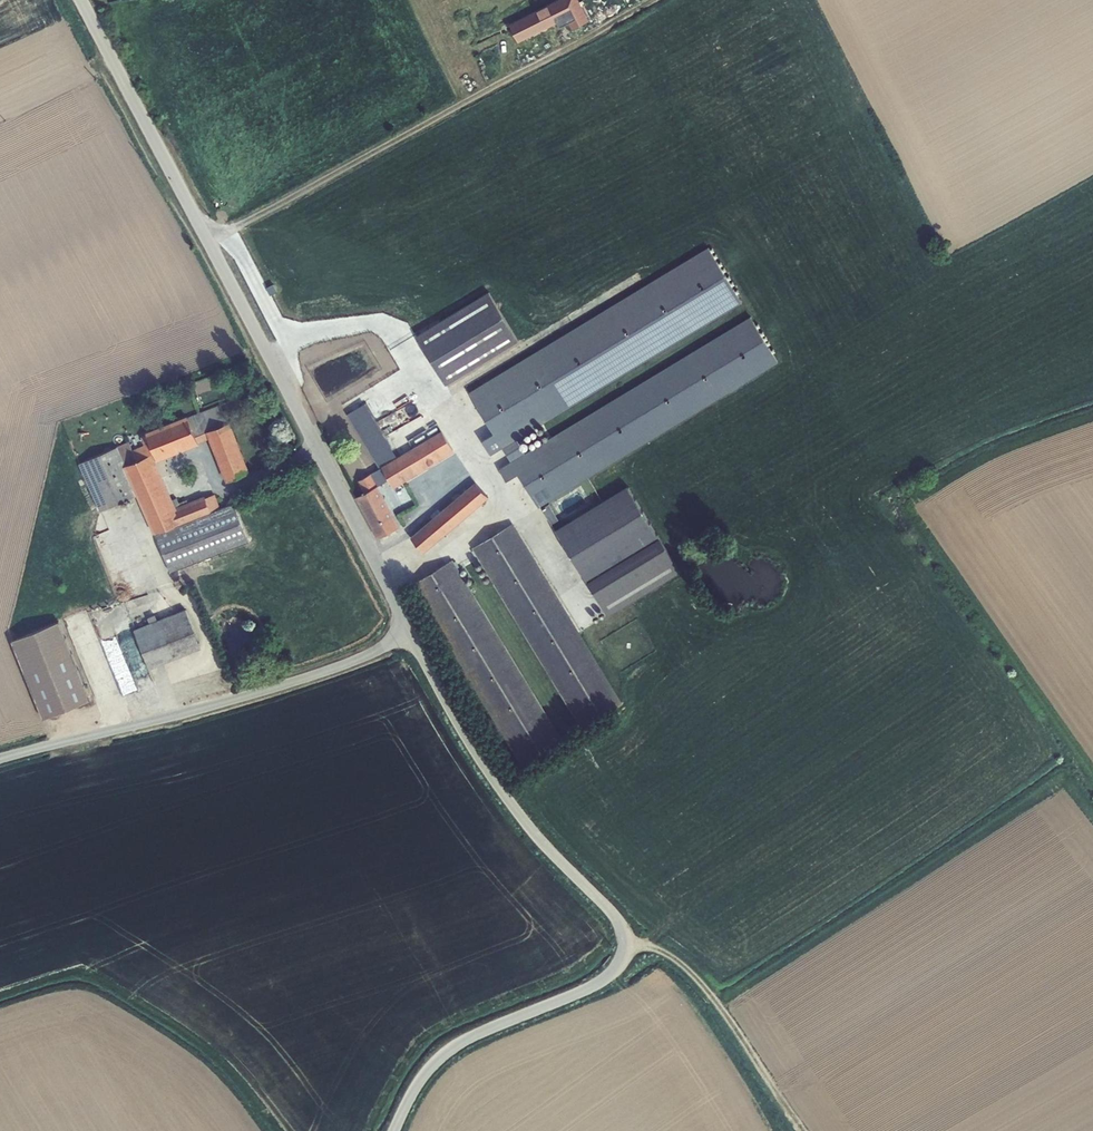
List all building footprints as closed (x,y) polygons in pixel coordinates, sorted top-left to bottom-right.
[(522,45),(568,22),(573,32),(591,24),(579,0),(568,0),(546,10),(543,6),(526,16),(528,19),(513,27),(522,45)] [(445,384),(518,340),(488,291),(416,335),(445,384)] [(656,300),(463,416),(486,453),(678,337),(656,300)] [(694,362),(501,479),(524,516),(716,399),(694,362)] [(377,485),(378,484),(388,479),(393,488),(454,451),(441,430),(397,456),(365,403),(347,414),(379,467),(368,475),(364,468),(357,472),(360,478),(357,480),(364,492),(377,485)] [(221,404),(187,417),(195,436),(228,422),(221,404)] [(187,415),(145,432),(146,434),(140,436),(144,443),(132,449),(129,441),(79,463),(100,511),(135,496),(139,504),(142,503),(144,506),(141,508),(151,533),(155,532),(170,571),(249,541),(235,503),(220,508),(214,493),(205,497),(205,495),(188,502),(187,500),(179,503),(177,498),(172,499),(155,459),(156,459),(157,461),(198,444),(198,443),(209,439),(226,481),(248,472),(228,422),(195,436),(187,417),(187,415)] [(474,480),(410,535),(425,553),(489,498),(474,480)] [(355,496),(377,538),(399,526),(378,484),(377,485),(364,492),(355,496)] [(562,540),(628,514),(639,535),(653,526),(627,485),(555,529),(562,540)] [(585,579),(643,543),(639,535),(628,514),(562,540),(585,579)] [(513,523),(472,547),(581,726),(623,702),(513,523)] [(658,534),(653,526),(639,535),(643,543),(658,534)] [(644,545),(649,558),(661,582),(680,570),(659,536),(644,545)] [(586,581),(591,588),(649,558),(644,545),(586,581)] [(591,588),(607,615),(661,582),(649,558),(591,588)] [(520,764),(561,739),(463,575),(462,575),(462,574),(452,559),(411,584),(520,764)] [(133,629),(149,668),(201,647),(186,609),(157,620),(155,614),(148,617),(149,623),(133,629)] [(59,621),(12,640),(44,718),(90,699),(59,621)] [(110,667),(123,662),(113,636),(100,640),(110,667)]
